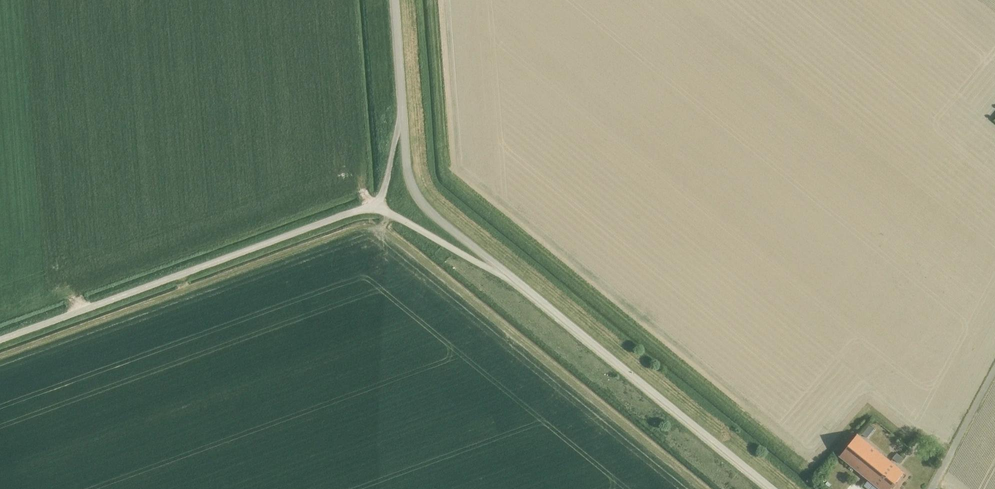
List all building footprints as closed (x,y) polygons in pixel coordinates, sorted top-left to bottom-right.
[(857,435),(839,456),(879,488),(889,488),(903,472),(857,435)]
